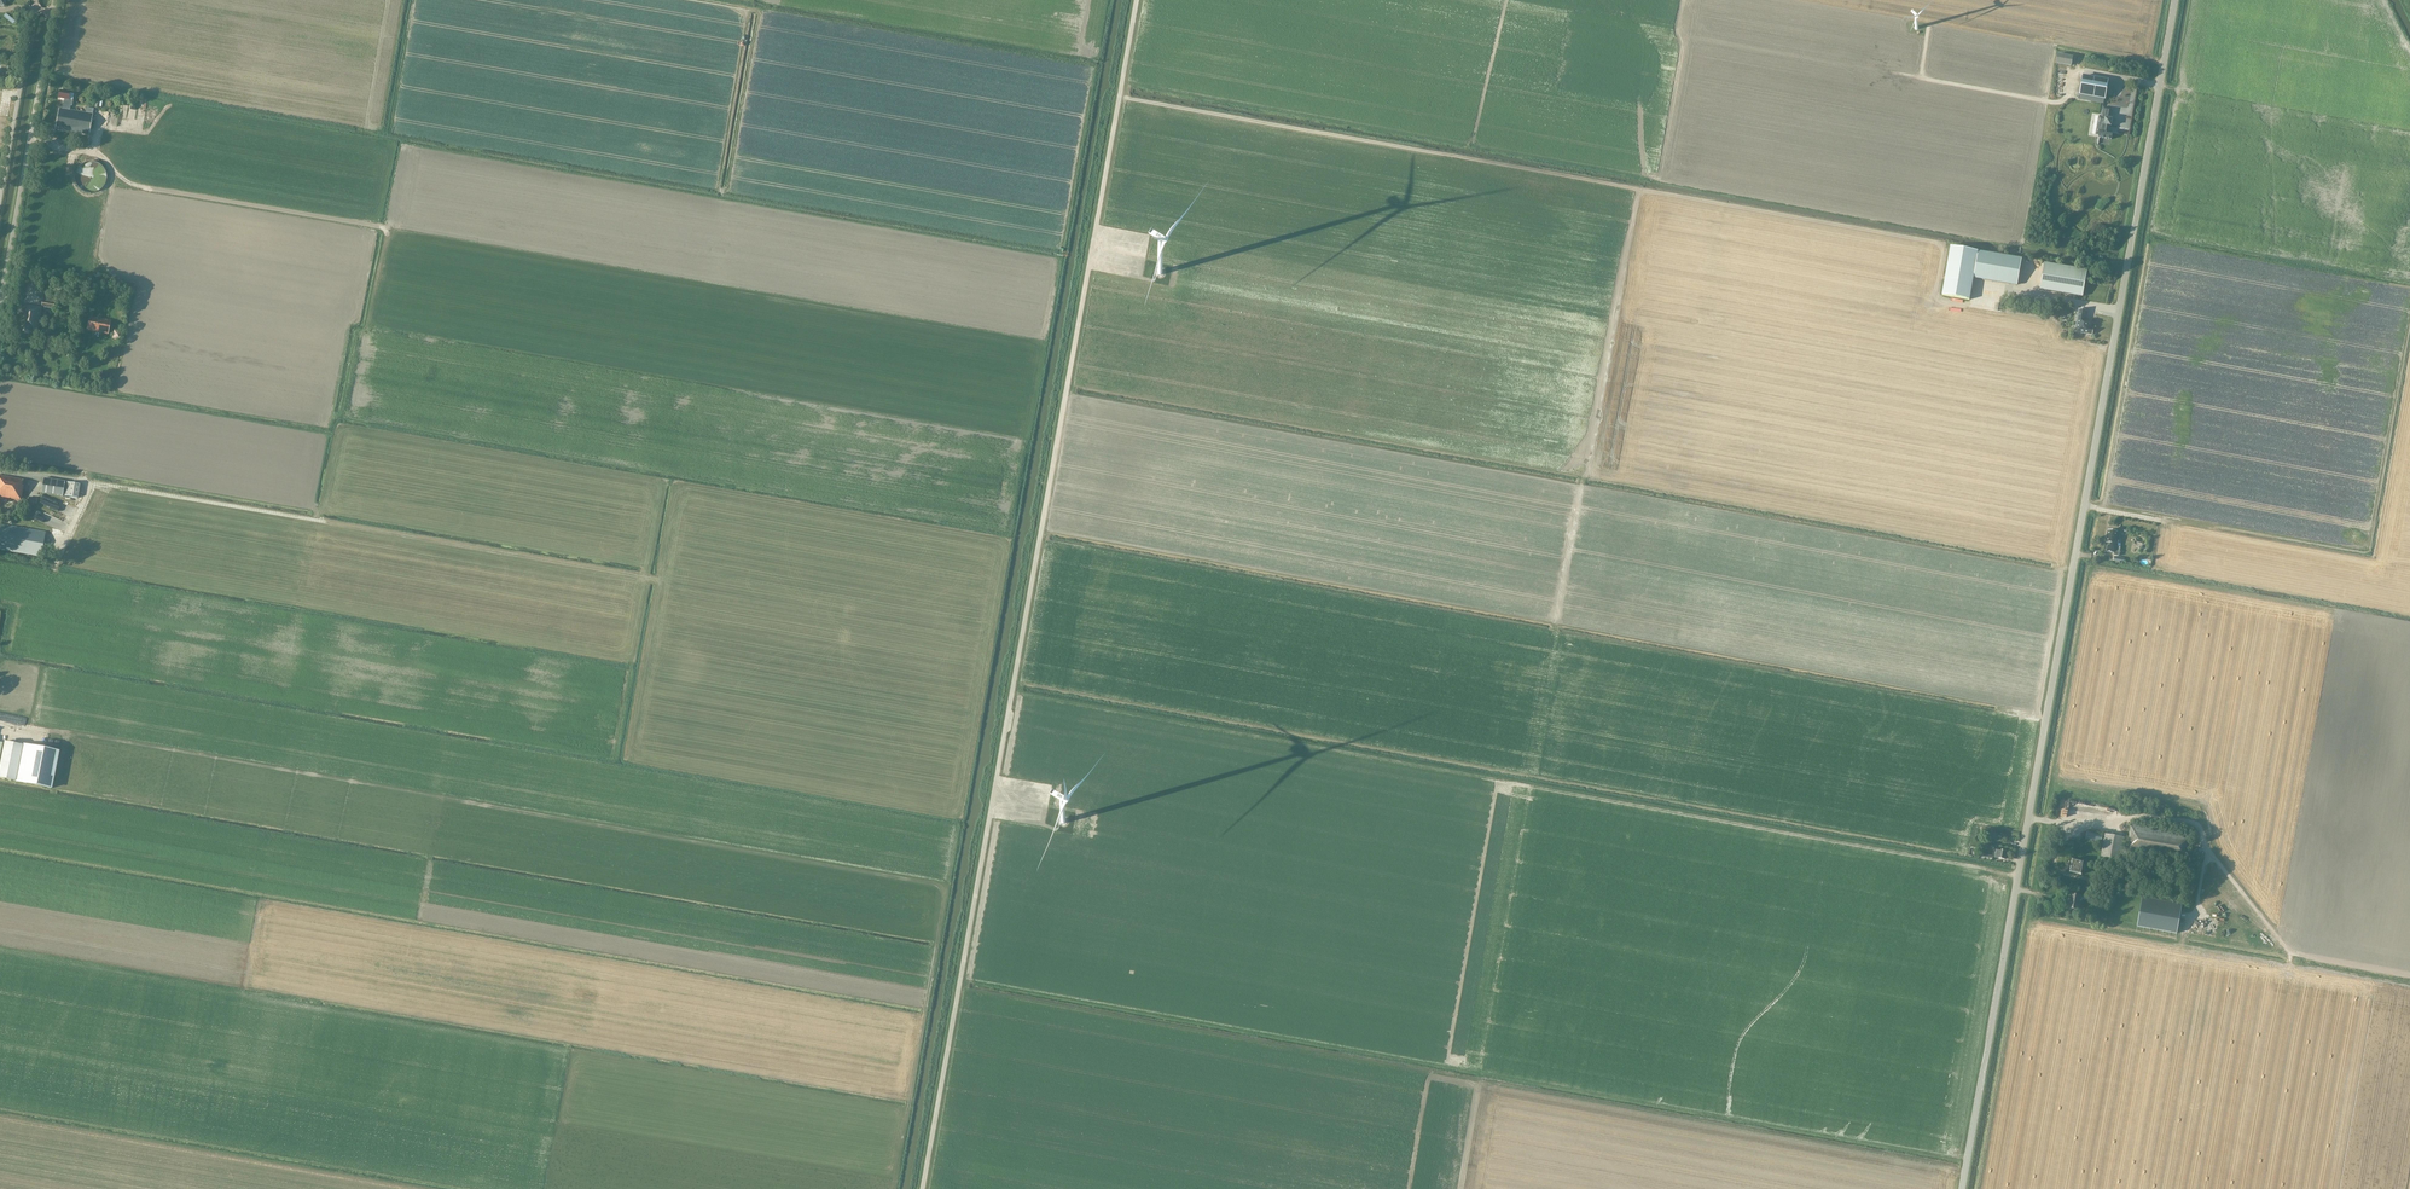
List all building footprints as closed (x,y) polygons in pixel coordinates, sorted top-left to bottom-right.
[(11,28),(14,26),(7,18),(4,21),(11,28)] [(2055,63),(2071,66),(2073,56),(2057,53),(2055,63)] [(2107,80),(2083,76),(2080,94),(2080,95),(2079,99),(2089,100),(2090,96),(2104,99),(2107,80)] [(69,100),(70,92),(60,90),(58,98),(64,99),(63,109),(59,108),(55,129),(89,135),(92,114),(93,109),(86,108),(85,112),(70,110),(70,105),(72,105),(73,100),(69,100)] [(2118,134),(2118,133),(2109,131),(2109,126),(2111,126),(2112,119),(2109,119),(2111,109),(2103,107),(2101,117),(2099,117),(2096,130),(2100,131),(2097,144),(2098,144),(2099,137),(2111,139),(2112,133),(2118,134)] [(2094,135),(2097,117),(2091,116),(2087,134),(2094,135)] [(67,164),(67,159),(68,154),(48,150),(46,161),(67,164)] [(89,193),(90,193),(92,193),(93,193),(94,193),(96,192),(97,192),(98,191),(99,190),(100,190),(101,189),(102,188),(103,187),(104,185),(104,184),(105,183),(105,182),(106,180),(106,179),(106,178),(106,176),(106,175),(105,173),(105,172),(104,171),(104,170),(103,169),(102,167),(101,166),(100,165),(99,165),(98,164),(97,163),(96,163),(94,162),(93,162),(92,162),(90,162),(89,162),(87,162),(86,162),(85,163),(84,163),(82,164),(81,165),(80,165),(79,166),(78,167),(77,169),(77,170),(76,171),(75,172),(75,173),(75,175),(74,176),(74,178),(74,179),(75,180),(75,182),(75,183),(76,184),(77,185),(77,187),(78,188),(79,189),(80,190),(81,190),(82,191),(84,192),(85,192),(86,193),(87,193),(89,193)] [(1942,295),(1970,299),(1978,251),(1950,246),(1942,295)] [(2017,285),(2019,272),(2021,258),(1986,252),(1981,279),(2017,285)] [(2039,289),(2082,297),(2087,270),(2044,263),(2043,268),(2039,289)] [(18,330),(37,333),(41,310),(44,310),(45,308),(53,309),(55,296),(43,295),(41,307),(28,305),(27,306),(23,305),(20,323),(19,323),(18,330)] [(2085,318),(2086,310),(2078,309),(2078,311),(2077,311),(2076,314),(2077,315),(2074,332),(2075,332),(2075,331),(2085,333),(2085,334),(2085,333),(2092,334),(2093,329),(2090,328),(2092,320),(2085,318)] [(108,334),(109,327),(111,321),(90,317),(87,330),(108,334)] [(113,345),(123,347),(124,339),(115,337),(113,345)] [(3,499),(3,498),(21,501),(23,487),(22,486),(23,479),(0,475),(0,499),(3,499)] [(68,481),(49,478),(43,477),(41,493),(63,496),(63,495),(77,497),(80,483),(68,481)] [(45,532),(0,525),(0,549),(41,556),(45,532)] [(2115,546),(2117,532),(2108,530),(2106,542),(2108,542),(2106,551),(2114,552),(2113,555),(2118,556),(2120,547),(2115,546)] [(14,743),(5,741),(0,766),(0,778),(16,781),(23,745),(14,743)] [(16,779),(16,781),(52,788),(60,751),(23,743),(23,745),(16,779)] [(2151,812),(2152,802),(2135,799),(2132,809),(2151,812)] [(2189,848),(2192,834),(2131,823),(2128,838),(2127,837),(2124,852),(2187,864),(2190,848),(2189,848)] [(2099,843),(2101,834),(2087,832),(2086,840),(2099,843)] [(2119,860),(2123,837),(2104,834),(2101,856),(2119,860)] [(2000,849),(2000,850),(1997,849),(1996,853),(1995,853),(1995,856),(1998,857),(1998,858),(2005,859),(2006,850),(2000,849)] [(2083,867),(2084,862),(2072,859),(2069,872),(2082,875),(2082,870),(2085,870),(2085,867),(2083,867)] [(2078,910),(2081,895),(2070,893),(2068,908),(2078,910)] [(2176,933),(2181,907),(2142,900),(2137,926),(2176,933)]
